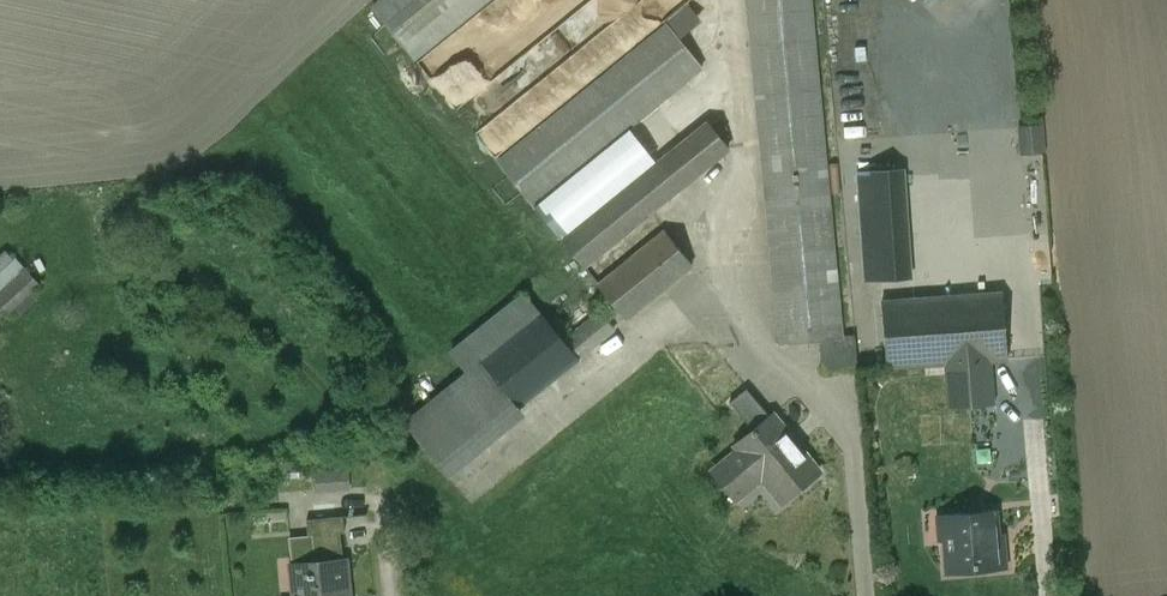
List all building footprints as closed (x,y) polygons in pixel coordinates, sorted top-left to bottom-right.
[(371,7),(411,56),(480,0),(380,0),(371,7)] [(777,345),(818,341),(817,337),(843,335),(812,0),(745,0),(777,345)] [(665,27),(496,161),(531,205),(700,72),(665,27)] [(710,117),(563,239),(582,263),(729,140),(710,117)] [(1021,153),(1045,152),(1044,123),(1020,124),(1021,153)] [(900,171),(861,174),(868,247),(906,243),(900,171)] [(663,230),(599,284),(624,314),(688,259),(663,230)] [(906,243),(868,247),(870,279),(909,275),(906,243)] [(0,292),(0,299),(11,312),(40,286),(26,269),(0,292)] [(1002,292),(880,301),(885,364),(947,360),(989,357),(1007,356),(1002,292)] [(535,315),(480,362),(516,404),(612,323),(598,306),(557,340),(535,315)] [(843,335),(817,337),(818,341),(820,371),(858,367),(855,333),(843,335)] [(989,357),(947,360),(950,405),(993,402),(989,357)] [(480,362),(407,424),(443,466),(516,404),(480,362)] [(818,472),(771,414),(768,416),(745,389),(729,402),(751,429),(734,443),(738,448),(710,471),(733,500),(762,476),(783,501),(818,472)] [(351,487),(363,487),(363,465),(351,465),(351,487)] [(314,492),(349,492),(349,469),(315,469),(314,492)] [(995,512),(945,516),(949,571),(1005,566),(1004,545),(998,545),(995,512)] [(343,515),(308,518),(309,534),(336,532),(344,531),(343,515)] [(290,562),(293,595),(349,595),(345,557),(337,558),(336,547),(337,547),(336,532),(314,534),(315,548),(325,547),(326,559),(290,562)]
